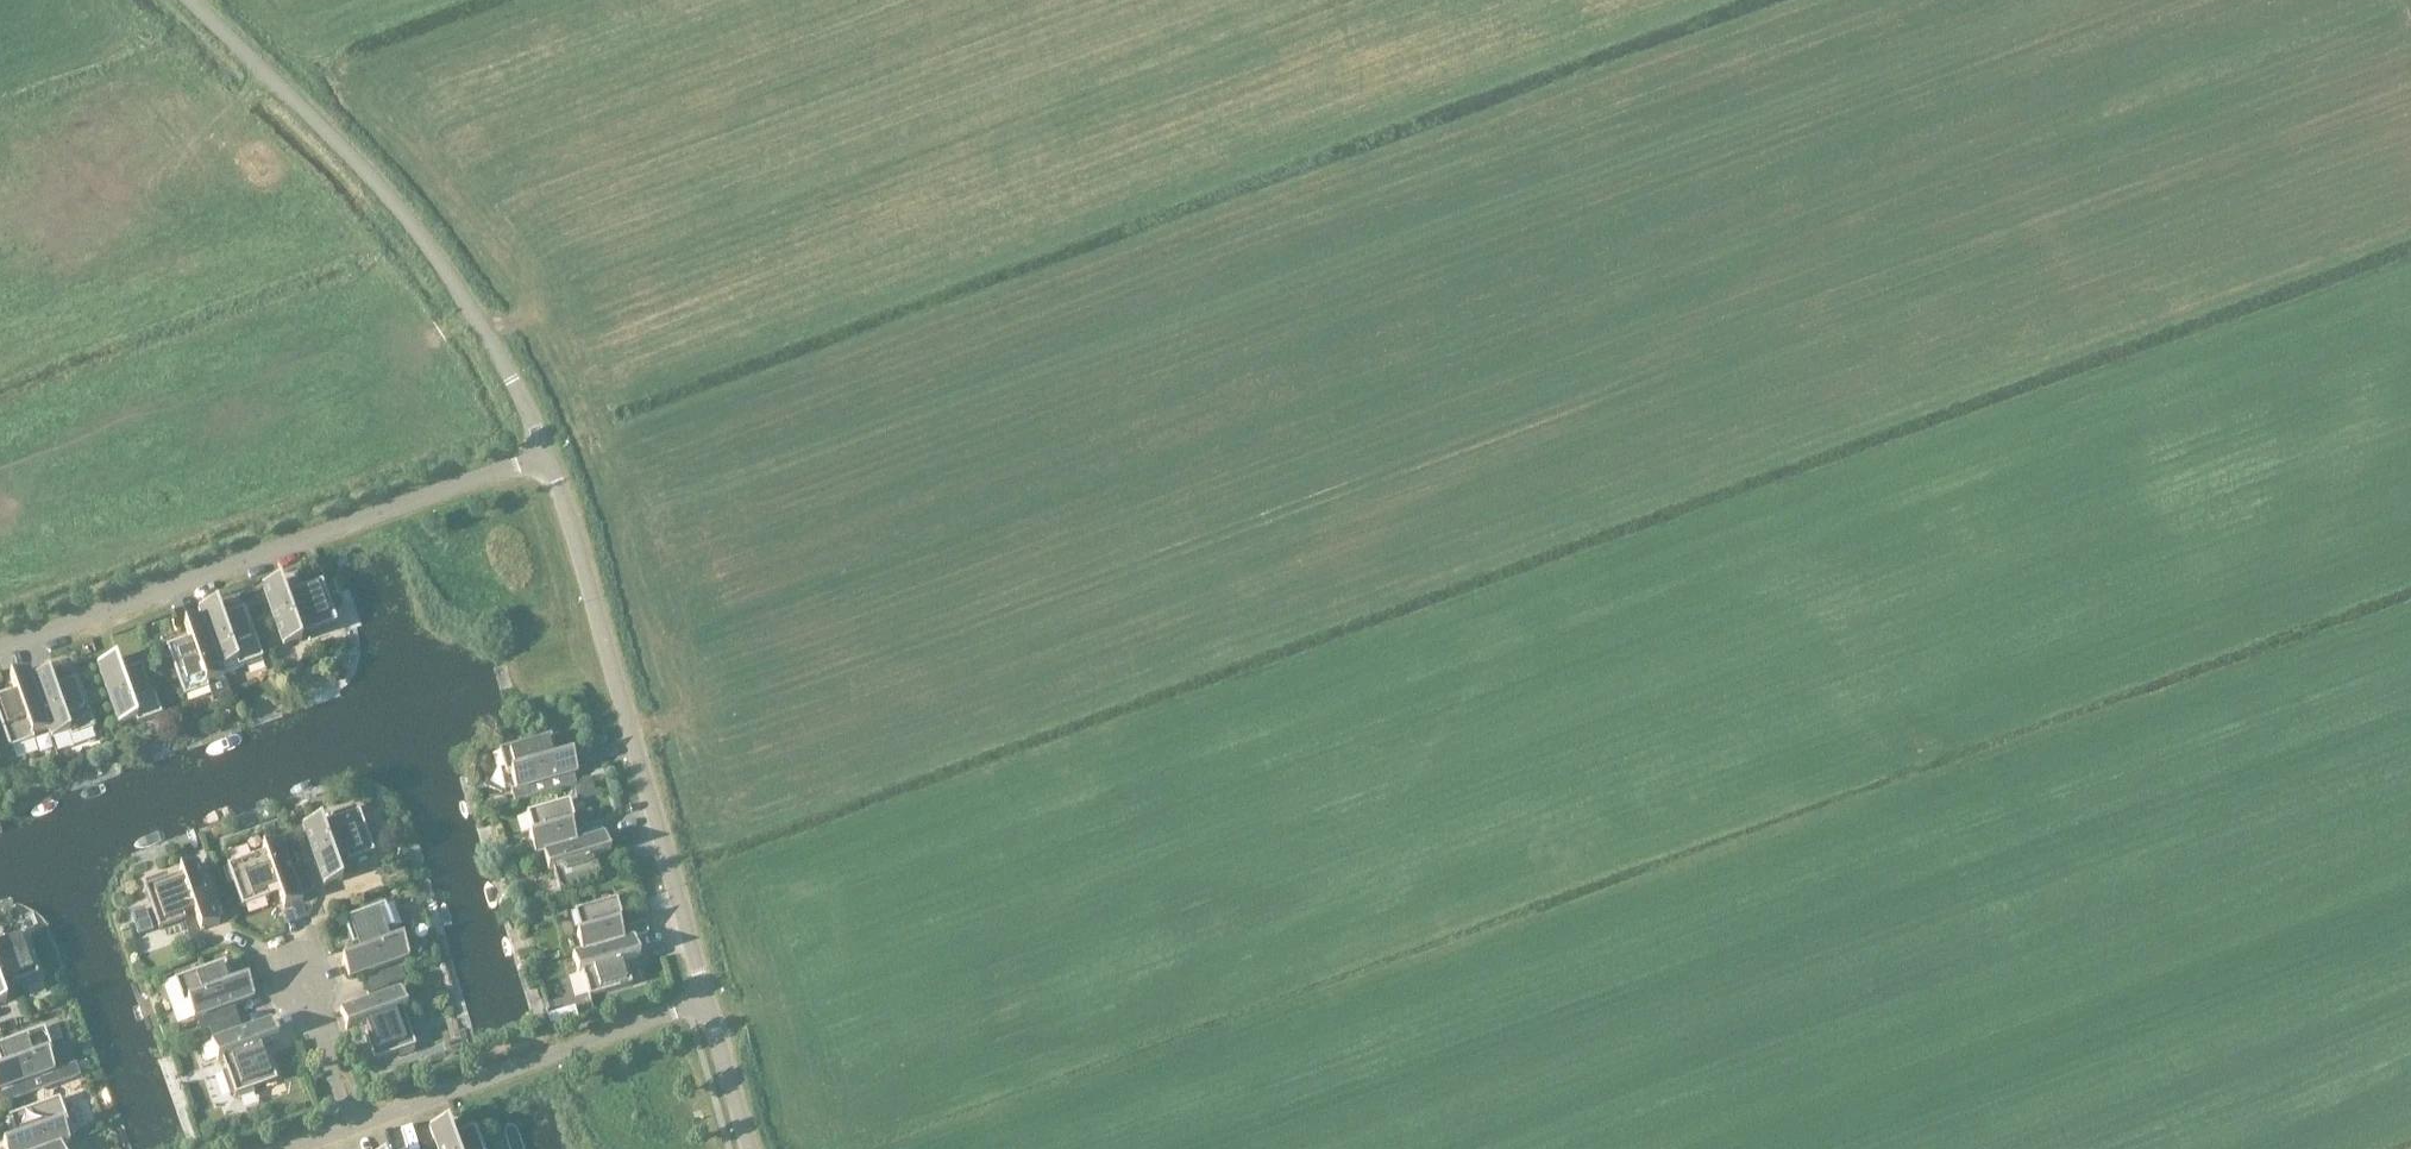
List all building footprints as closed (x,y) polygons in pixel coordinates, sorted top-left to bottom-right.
[(278,581),(260,587),(282,648),(300,641),(298,636),(309,633),(335,624),(320,582),(294,591),(296,596),(285,600),(278,581)] [(215,603),(196,610),(200,619),(200,618),(219,670),(220,670),(236,664),(237,668),(245,666),(247,670),(261,665),(260,660),(262,659),(261,657),(265,655),(259,641),(256,642),(243,609),(225,616),(227,620),(222,622),(215,603)] [(170,663),(157,667),(164,686),(177,681),(183,698),(202,692),(201,691),(208,689),(212,702),(230,696),(223,678),(220,670),(219,670),(200,618),(200,619),(183,625),(190,644),(185,646),(183,641),(165,648),(170,663)] [(114,660),(95,666),(117,727),(134,720),(136,725),(142,722),(142,723),(160,716),(142,665),(124,672),(125,677),(121,678),(114,660)] [(0,696),(0,728),(8,750),(33,741),(31,737),(47,731),(30,679),(27,670),(8,677),(15,696),(10,698),(8,693),(0,696)] [(54,692),(47,673),(30,679),(47,731),(50,740),(67,734),(69,738),(94,730),(86,709),(98,704),(94,692),(82,697),(76,679),(57,686),(59,690),(54,692)] [(549,736),(497,751),(505,776),(509,775),(514,791),(510,792),(513,803),(574,785),(572,776),(576,774),(571,756),(551,761),(550,756),(555,755),(549,736)] [(577,803),(595,797),(591,782),(572,788),(577,803)] [(533,857),(542,854),(575,844),(575,843),(568,821),(573,819),(568,801),(525,813),(530,832),(531,832),(532,837),(527,838),(533,857)] [(300,827),(322,888),(341,881),(334,862),(344,858),(346,863),(372,853),(363,828),(367,827),(362,813),(358,814),(357,811),(354,812),(353,808),(331,816),(333,820),(320,825),(318,820),(300,827)] [(603,835),(575,843),(575,844),(542,854),(547,872),(552,870),(553,875),(553,876),(558,894),(601,882),(595,863),(591,865),(589,860),(609,854),(603,835)] [(301,903),(299,897),(311,893),(301,866),(289,870),(279,842),(261,848),(263,853),(226,866),(227,869),(223,870),(228,885),(232,883),(240,908),(267,899),(265,894),(276,890),(282,909),(301,903)] [(145,888),(142,888),(157,930),(184,921),(182,916),(192,912),(199,931),(218,925),(196,864),(178,871),(179,875),(166,880),(165,876),(143,883),(145,888)] [(573,913),(568,915),(572,929),(577,928),(578,930),(580,935),(575,937),(580,954),(580,955),(623,943),(623,942),(618,924),(617,925),(616,920),(621,918),(615,899),(573,912),(573,913)] [(366,911),(341,920),(351,946),(356,945),(359,955),(340,962),(347,981),(408,959),(401,940),(397,942),(383,905),(380,906),(379,902),(365,907),(366,911)] [(643,924),(629,928),(632,938),(646,934),(643,924)] [(9,980),(10,985),(36,975),(21,933),(0,941),(0,983),(9,980)] [(633,939),(623,942),(623,943),(580,955),(580,954),(571,957),(576,975),(581,974),(583,979),(582,979),(588,998),(630,986),(625,967),(620,968),(619,963),(638,958),(633,939)] [(231,1007),(253,999),(246,980),(227,987),(225,982),(230,981),(223,962),(190,975),(189,971),(174,976),(176,980),(173,981),(179,999),(180,999),(182,1005),(186,1004),(192,1021),(194,1020),(200,1018),(204,1031),(207,1030),(211,1028),(233,1020),(228,1008),(231,1007)] [(381,977),(363,984),(367,995),(385,988),(384,986),(402,979),(398,969),(380,975),(381,977)] [(399,990),(338,1012),(345,1031),(364,1024),(368,1034),(363,1036),(372,1062),(397,1053),(399,1057),(413,1052),(412,1048),(414,1047),(413,1045),(418,1043),(410,1022),(406,1023),(401,1011),(406,1009),(399,990)] [(561,1016),(583,1010),(580,999),(558,1005),(561,1016)] [(261,1057),(258,1047),(277,1040),(270,1021),(238,1033),(233,1020),(211,1028),(216,1041),(210,1043),(216,1062),(221,1060),(225,1073),(221,1074),(229,1096),(233,1094),(234,1097),(236,1096),(238,1100),(252,1094),(251,1091),(275,1082),(266,1055),(261,1057)] [(56,1086),(53,1076),(55,1076),(53,1072),(47,1055),(51,1053),(49,1047),(42,1028),(0,1044),(0,1065),(3,1063),(5,1069),(0,1070),(0,1091),(16,1086),(21,1098),(56,1086)] [(2,1148),(49,1148),(59,1145),(60,1146),(69,1143),(62,1125),(67,1124),(64,1118),(65,1118),(58,1099),(7,1117),(14,1136),(19,1134),(20,1139),(1,1146),(2,1148)] [(428,1128),(435,1148),(482,1148),(475,1127),(456,1134),(458,1139),(453,1141),(446,1122),(428,1128)]
